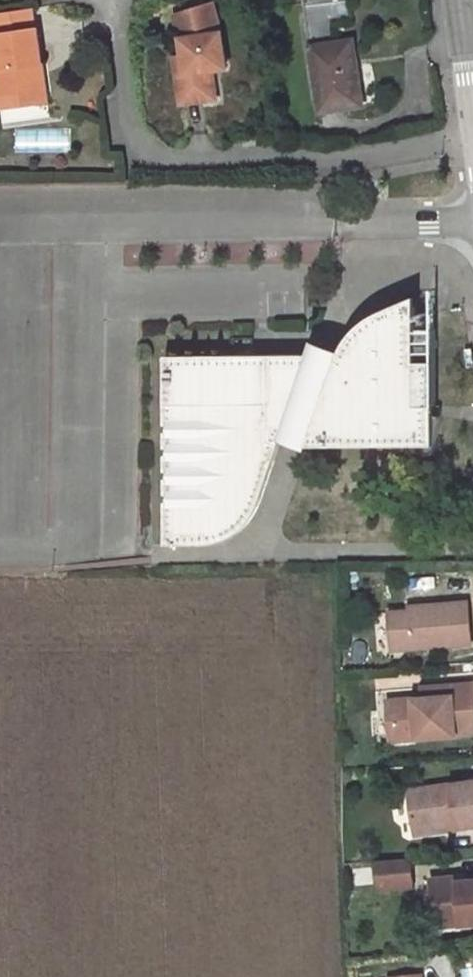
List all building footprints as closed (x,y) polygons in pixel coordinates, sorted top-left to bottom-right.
[(348,0),(325,0),(304,3),(311,47),(336,43),(332,22),(351,19),(348,0)] [(227,68),(222,32),(214,3),(184,12),(191,36),(181,38),(184,56),(175,57),(182,104),(216,99),(212,70),(227,68)] [(191,36),(184,12),(174,15),(181,38),(191,36)] [(38,28),(0,33),(0,101),(1,109),(38,103),(33,66),(43,65),(38,28)] [(357,66),(353,40),(347,41),(351,67),(357,66)] [(363,105),(357,66),(351,67),(347,41),(336,43),(311,47),(321,111),(363,105)] [(48,102),(43,65),(33,66),(38,103),(48,102)] [(435,329),(435,310),(417,313),(417,329),(435,329)] [(234,354),(166,355),(167,544),(208,543),(220,540),(232,535),(242,528),(250,520),(257,509),(261,501),(282,438),(311,431),(309,445),(381,444),(434,453),(441,415),(427,415),(427,406),(436,406),(435,329),(417,329),(417,313),(387,318),(375,321),(364,326),(355,333),(347,341),(342,350),(341,351),(338,359),(309,360),(311,354),(253,354),(234,354)] [(254,337),(234,337),(234,354),(253,354),(254,337)] [(342,350),(315,340),(311,354),(309,360),(338,359),(341,351),(342,350)] [(471,643),(468,602),(417,606),(418,610),(389,613),(392,649),(471,643)] [(437,686),(437,696),(422,697),(397,700),(399,715),(394,720),(389,720),(391,740),(472,734),(472,683),(437,686)] [(437,696),(437,686),(422,687),(422,697),(437,696)] [(399,715),(397,700),(388,700),(389,720),(394,720),(399,715)] [(409,791),(414,832),(456,826),(456,828),(472,825),(472,781),(409,791)] [(415,838),(457,832),(456,828),(456,826),(414,832),(415,838)] [(413,886),(410,859),(375,862),(378,889),(413,886)] [(465,880),(466,892),(457,893),(456,881),(430,883),(432,912),(440,916),(456,915),(457,924),(472,923),(472,880),(465,880)] [(457,924),(456,915),(440,916),(432,912),(432,926),(457,924)] [(461,976),(472,976),(472,968),(460,969),(461,976)]
